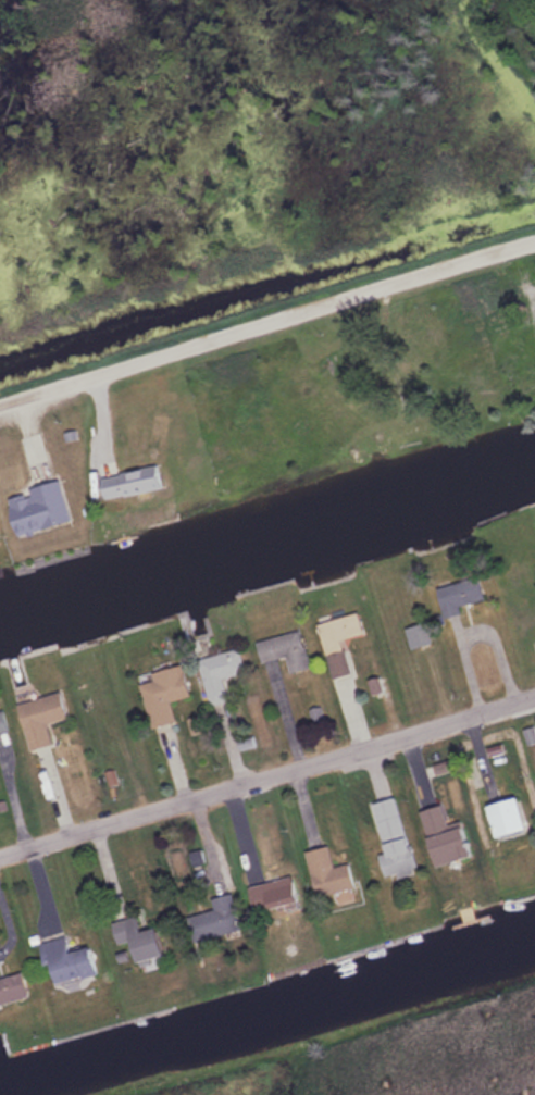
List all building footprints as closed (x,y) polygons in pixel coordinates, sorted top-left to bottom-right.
[(166,484),(161,463),(100,476),(105,497),(166,484)] [(62,480),(10,493),(20,533),(72,520),(62,480)] [(486,598),(482,575),(439,583),(444,606),(486,598)] [(351,672),(343,637),(364,632),(359,608),(333,615),(318,618),(332,676),(351,672)] [(256,639),(261,661),(287,655),(291,671),(311,666),(301,628),(256,639)] [(210,704),(229,699),(224,676),(246,670),(240,646),(198,656),(210,704)] [(153,727),(178,721),(173,699),(192,694),(185,664),(140,675),(153,727)] [(71,717),(64,690),(20,701),(32,749),(55,743),(49,722),(71,717)] [(522,827),(513,793),(481,802),(491,836),(522,827)] [(398,794),(368,802),(387,877),(417,869),(398,794)] [(431,863),(468,852),(460,823),(449,825),(442,801),(416,808),(431,863)] [(304,847),(312,893),(351,887),(347,862),(331,865),(327,843),(304,847)] [(297,898),(291,874),(244,885),(250,910),(297,898)] [(215,907),(185,916),(192,940),(240,926),(230,892),(212,897),(215,907)] [(164,953),(159,925),(139,928),(137,916),(111,920),(117,949),(114,950),(116,961),(164,953)] [(91,972),(85,944),(69,947),(66,934),(38,940),(46,981),(91,972)] [(0,974),(0,1000),(26,995),(21,970),(0,974)]
